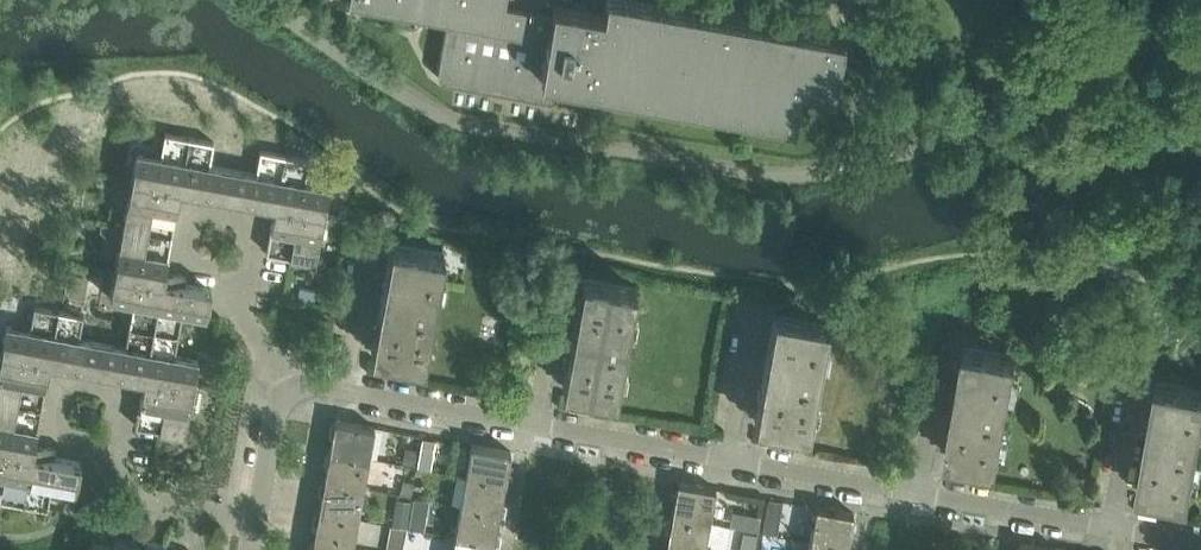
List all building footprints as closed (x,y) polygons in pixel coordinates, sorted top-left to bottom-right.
[(448,17),(438,72),(438,73),(439,75),(439,76),(440,77),(441,78),(442,79),(444,80),(457,82),(548,99),(550,99),(552,98),(554,97),(555,96),(557,94),(557,93),(560,76),(794,118),(801,82),(834,88),(844,31),(670,0),(605,0),(604,7),(573,2),(574,1),(574,0),(351,0),(448,17)] [(227,195),(228,196),(229,193),(228,193),(232,170),(209,165),(213,141),(164,132),(160,156),(136,152),(123,225),(147,229),(171,234),(179,194),(203,199),(204,192),(227,196),(227,195)] [(273,211),(265,251),(314,260),(328,187),(304,183),(308,159),(259,150),(255,174),(232,170),(228,193),(229,193),(228,196),(227,195),(227,196),(250,200),(249,207),(273,211)] [(171,234),(147,229),(123,225),(109,298),(134,302),(129,325),(178,334),(182,311),(206,315),(211,289),(187,285),(188,278),(164,273),(171,234)] [(391,240),(377,316),(371,350),(423,359),(443,250),(391,240)] [(582,275),(568,351),(562,384),(615,394),(635,285),(582,275)] [(0,359),(0,396),(43,404),(50,368),(74,372),(75,365),(98,370),(102,343),(79,339),(84,315),(35,306),(30,330),(6,326),(0,359)] [(774,310),(760,385),(754,419),(806,428),(826,319),(774,310)] [(174,356),(178,334),(129,325),(125,347),(102,343),(98,370),(123,374),(122,381),(143,385),(136,426),(184,435),(198,361),(174,356)] [(966,344),(952,420),(946,454),(998,463),(1018,354),(966,344)] [(1144,454),(1137,488),(1190,498),(1200,437),(1200,387),(1157,379),(1144,454)] [(77,489),(82,462),(58,458),(59,451),(35,447),(43,404),(0,396),(0,474),(4,475),(0,498),(0,499),(49,508),(53,484),(77,489)] [(336,419),(330,451),(369,458),(374,426),(336,419)] [(388,446),(391,427),(378,424),(374,444),(388,446)] [(471,443),(466,475),(505,482),(510,450),(471,443)] [(330,451),(324,481),(363,488),(369,458),(330,451)] [(466,475),(460,505),(499,512),(505,482),(466,475)] [(324,481),(319,511),(358,518),(363,488),(324,481)] [(677,481),(671,514),(709,521),(715,487),(677,481)] [(766,527),(779,529),(783,498),(771,496),(766,527)] [(455,535),(494,542),(499,512),(460,505),(455,535)] [(817,506),(810,540),(848,547),(854,513),(817,506)] [(319,511),(314,541),(353,548),(358,518),(319,511)] [(709,521),(671,514),(665,549),(688,549),(689,547),(704,549),(709,521)] [(130,545),(131,546),(133,540),(118,535),(115,546),(92,539),(88,549),(129,549),(130,545)] [(452,549),(492,549),(494,542),(455,535),(452,549)] [(165,545),(150,540),(146,549),(163,549),(165,545)] [(848,547),(810,540),(808,549),(847,549),(848,547)] [(312,549),(352,549),(353,548),(314,541),(312,549)]
